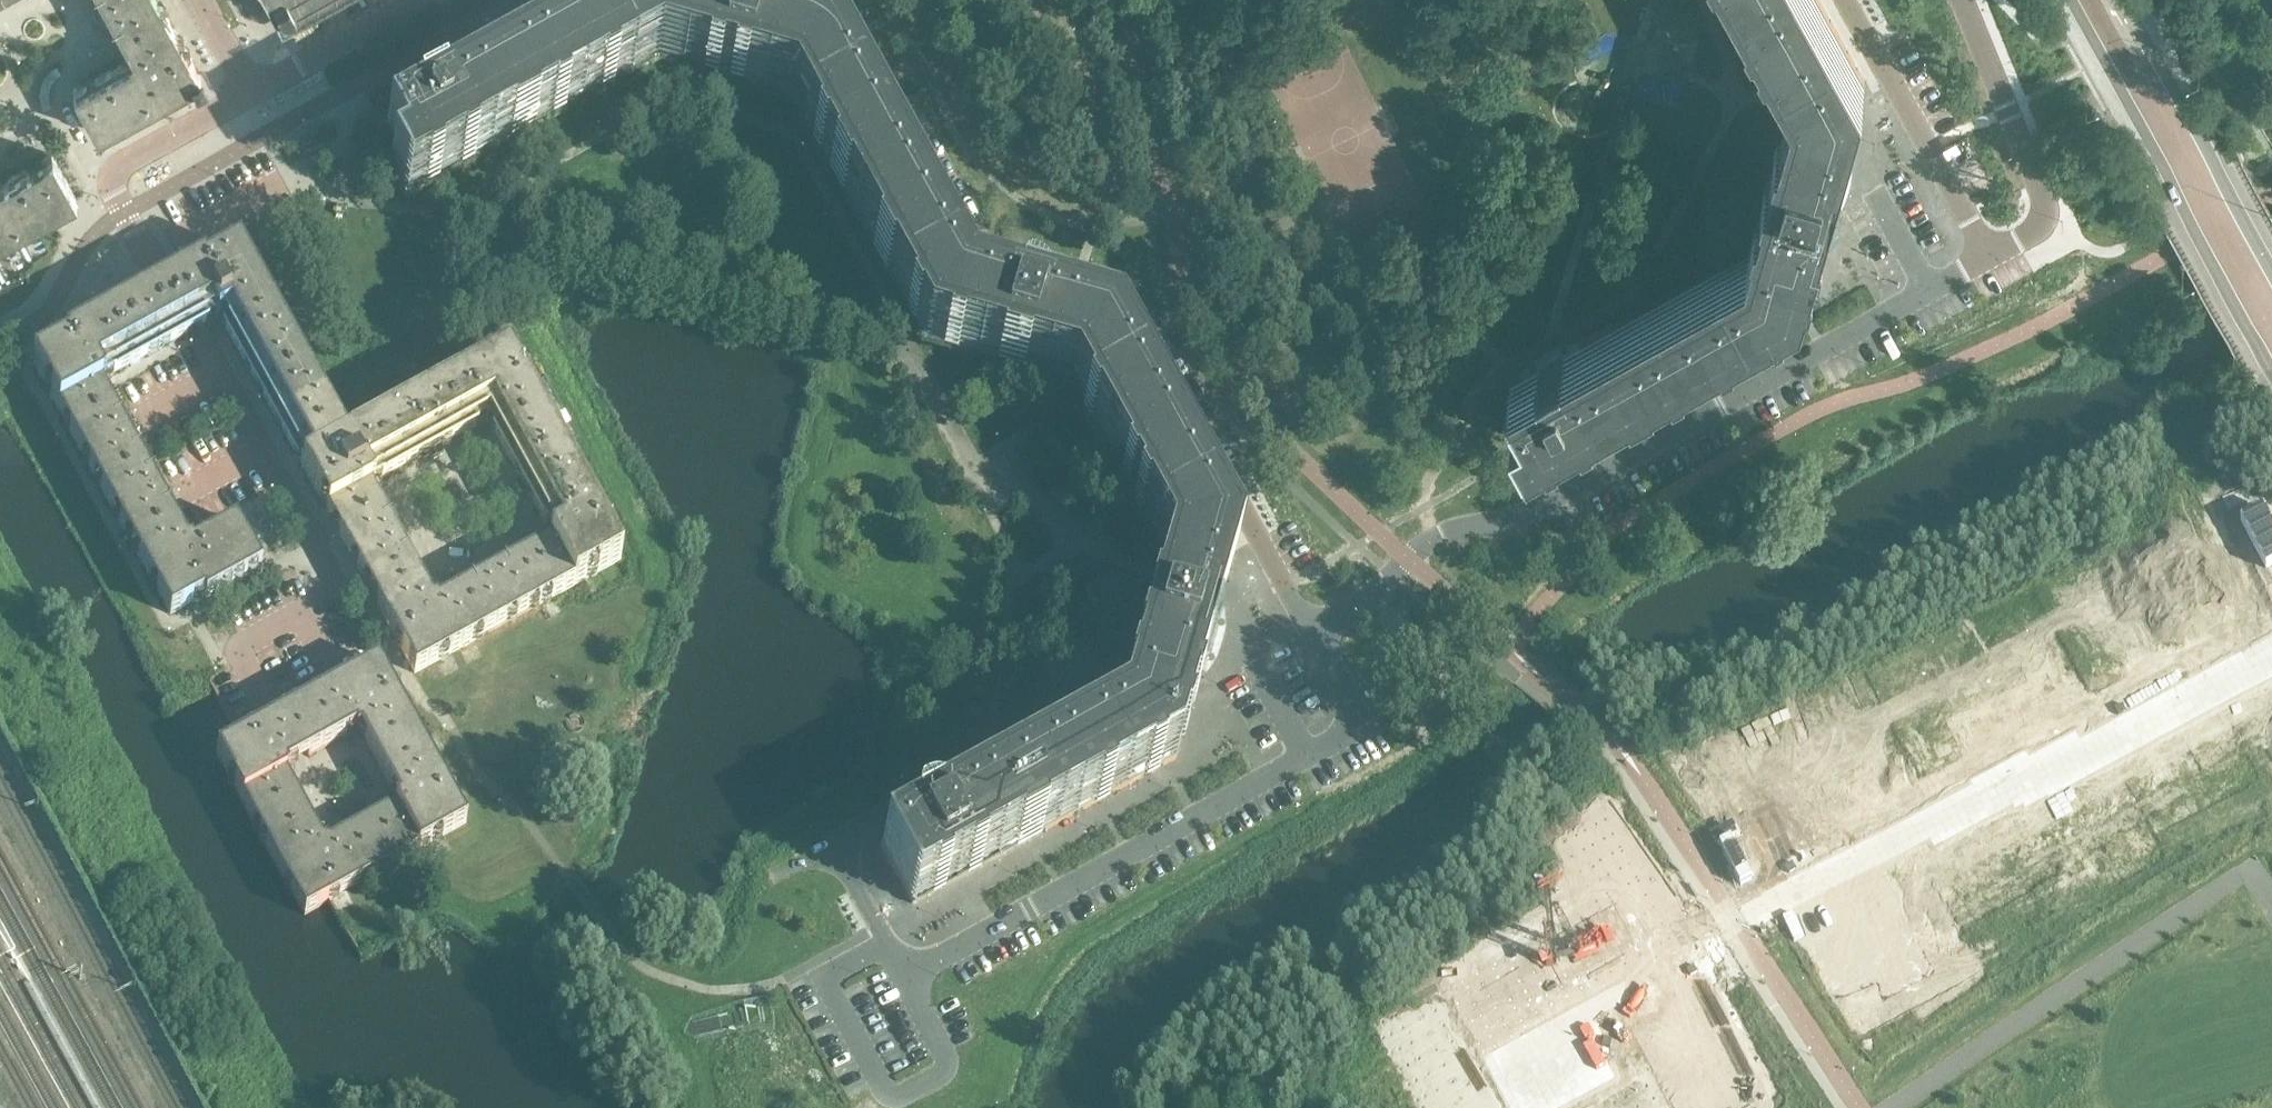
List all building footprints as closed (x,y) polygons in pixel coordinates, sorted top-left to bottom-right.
[(158,0),(94,0),(100,12),(107,8),(119,31),(162,7),(158,0)] [(282,30),(295,23),(294,23),(316,11),(337,0),(265,0),(282,30)] [(834,41),(761,21),(761,20),(749,11),(735,13),(710,6),(702,4),(690,0),(611,0),(384,125),(381,126),(401,161),(389,167),(406,198),(408,197),(408,196),(657,58),(683,66),(682,69),(683,69),(689,71),(729,83),(730,79),(790,97),(926,341),(1024,370),(1042,307),(1038,303),(1034,300),(1029,298),(1025,296),(1021,296),(1018,297),(1016,300),(969,286),(834,41)] [(1795,89),(1794,93),(1790,106),(1787,117),(1749,247),(1544,359),(1509,378),(1525,406),(1513,413),(1530,444),(1805,291),(1836,184),(1850,132),(1853,122),(1865,80),(1821,0),(1746,0),(1795,89)] [(200,76),(162,7),(119,31),(131,53),(128,55),(130,58),(73,89),(96,133),(200,76)] [(75,197),(51,154),(0,182),(0,239),(75,197)] [(277,320),(238,250),(205,269),(203,266),(169,284),(123,309),(149,356),(197,330),(216,319),(218,322),(220,320),(233,344),(277,320)] [(1175,759),(1196,687),(1204,660),(1209,662),(1217,635),(1212,633),(1223,593),(1236,548),(1115,328),(1072,316),(1042,307),(1024,370),(1042,375),(1042,376),(1045,377),(1054,379),(1065,383),(1065,382),(1071,383),(1071,384),(1166,556),(1165,560),(1163,560),(1160,574),(1157,584),(1158,584),(1121,714),(997,783),(997,782),(935,815),(930,815),(925,816),(921,818),(916,820),(913,822),(912,825),(912,828),(880,846),(912,904),(1175,759)] [(149,356),(123,309),(80,333),(106,379),(149,356)] [(308,376),(277,320),(233,344),(264,400),(308,376)] [(104,384),(102,381),(106,379),(80,333),(64,342),(66,345),(32,364),(70,433),(114,409),(101,386),(104,384)] [(552,435),(526,387),(507,353),(439,391),(463,435),(485,422),(486,425),(490,424),(509,458),(552,435)] [(344,443),(308,376),(264,400),(301,467),(344,443)] [(463,435),(439,391),(383,422),(406,465),(429,453),(432,459),(444,453),(440,447),(463,435)] [(145,466),(132,443),(139,440),(132,428),(126,432),(114,409),(70,433),(101,489),(145,466)] [(376,501),(370,490),(370,489),(373,488),(372,484),(406,465),(383,422),(344,443),(301,467),(331,522),(338,534),(368,589),(412,565),(401,546),(407,542),(401,530),(394,534),(376,501)] [(583,491),(552,435),(509,458),(521,481),(515,484),(521,496),(527,492),(540,515),(583,491)] [(176,522),(163,499),(169,496),(163,484),(157,488),(145,466),(101,489),(132,545),(176,522)] [(621,560),(595,513),(583,491),(540,515),(552,537),(549,539),(551,542),(516,561),(539,604),(621,560)] [(2259,525),(2271,551),(2271,518),(2259,525)] [(262,568),(247,541),(236,522),(193,545),(191,542),(188,544),(176,522),(132,545),(170,614),(204,596),(206,599),(262,568)] [(2059,603),(2084,650),(2206,585),(2235,639),(2271,620),(2271,618),(2224,529),(2192,546),(2186,534),(2059,603)] [(539,604),(516,561),(493,573),(490,567),(478,573),(482,580),(460,592),(483,635),(539,604)] [(483,635),(460,592),(437,604),(435,601),(432,603),(412,565),(368,589),(414,673),(483,635)] [(297,762),(355,731),(357,734),(360,732),(378,766),(422,742),(377,662),(273,717),(216,750),(261,831),(304,807),(286,773),(289,771),(287,768),(297,762)] [(2254,707),(2271,741),(2271,697),(2254,707)] [(1795,706),(1699,758),(1725,805),(1821,754),(1795,706)] [(2121,711),(2112,716),(2116,723),(2125,718),(2121,711)] [(2224,722),(2142,767),(2171,820),(2253,776),(2224,722)] [(466,823),(422,742),(378,766),(397,800),(394,802),(396,805),(362,824),(385,867),(466,823)] [(2119,780),(2063,810),(2104,886),(2160,856),(2119,780)] [(385,867),(362,824),(328,842),(326,839),(323,841),(304,807),(261,831),(305,911),(385,867)] [(2029,817),(1947,861),(1976,914),(2058,870),(2029,817)] [(1611,901),(1462,981),(1488,1028),(1637,948),(1641,956),(1673,939),(1607,818),(1576,835),(1611,901)] [(1788,851),(1779,855),(1782,862),(1791,857),(1788,851)] [(1703,976),(1694,981),(1698,988),(1707,983),(1703,976)] [(1389,1033),(1424,1099),(1429,1107),(1490,1107),(1436,1008),(1389,1033)] [(1615,1045),(1615,1055),(1622,1056),(1623,1046),(1615,1045)] [(1602,1107),(1662,1107),(1649,1083),(1602,1107)]
